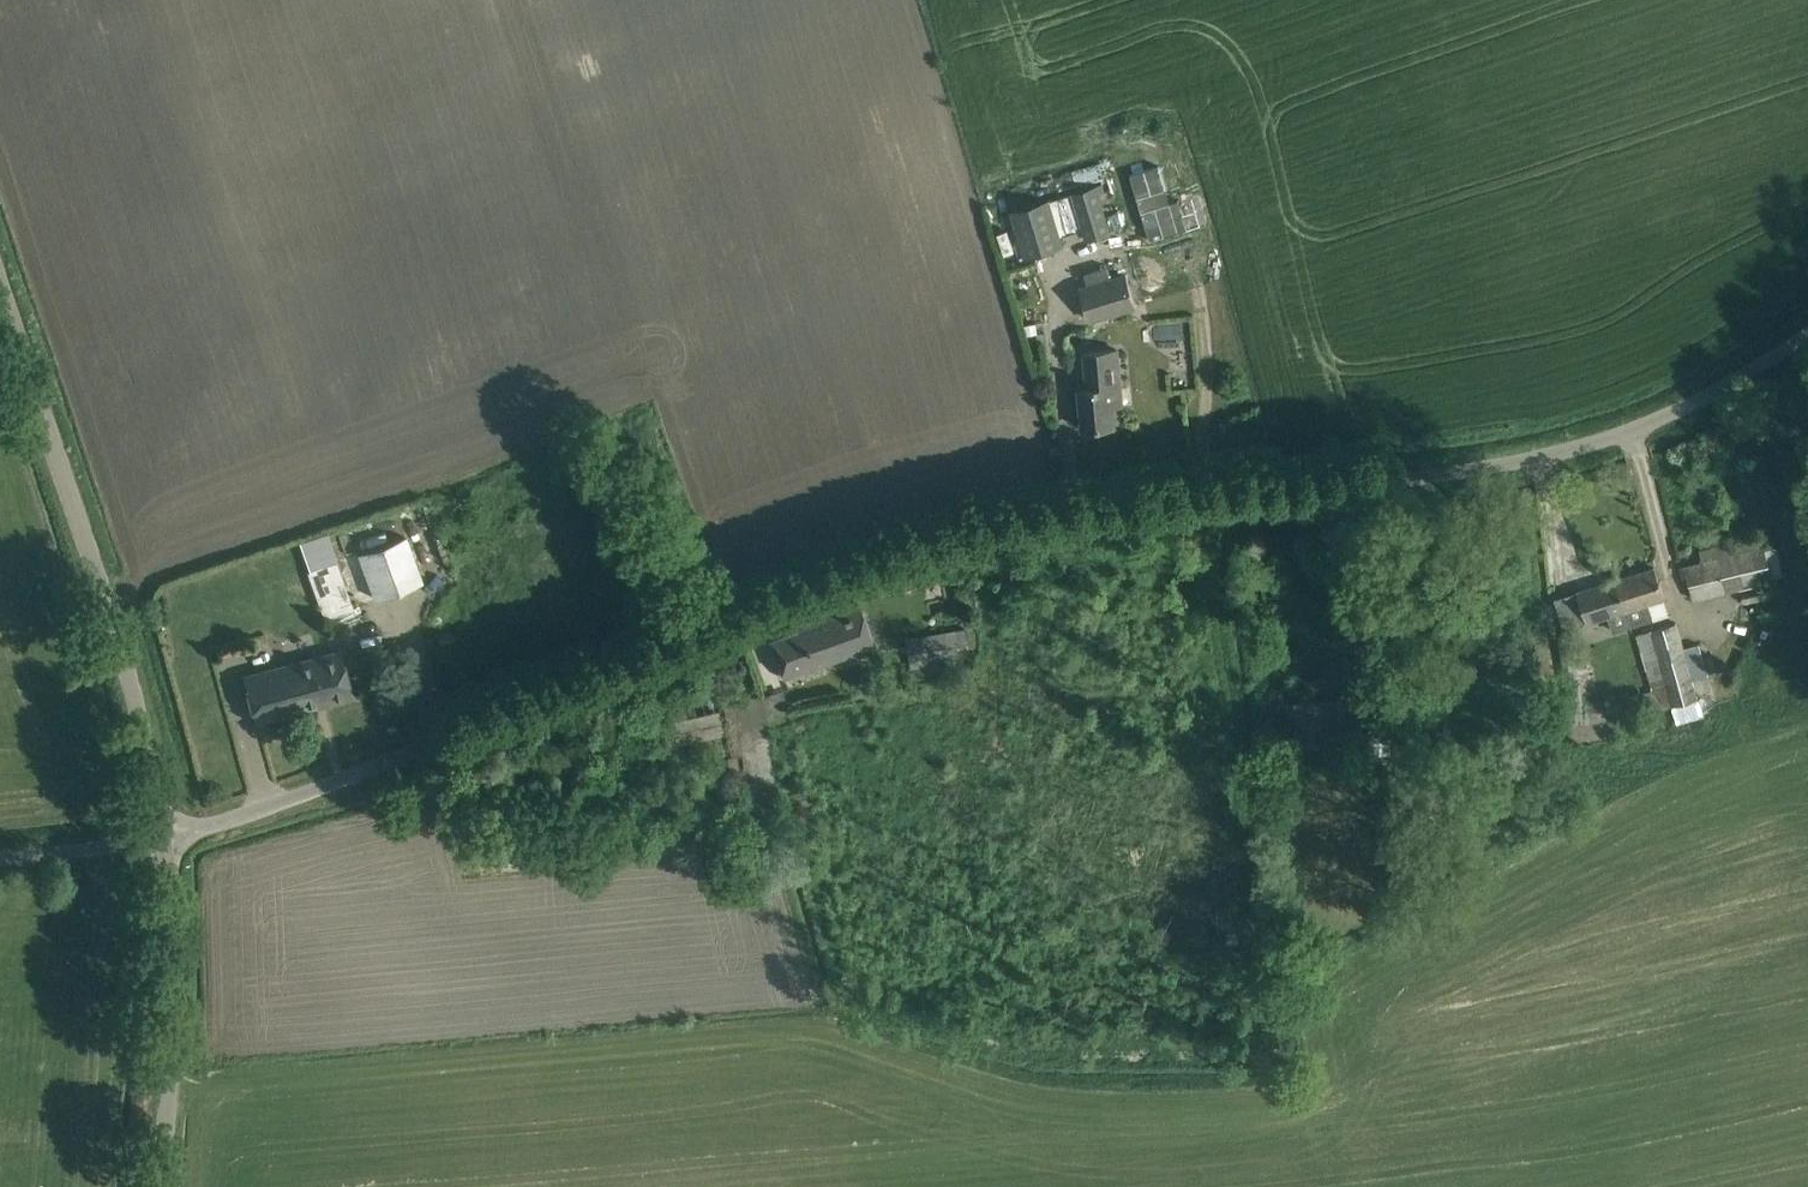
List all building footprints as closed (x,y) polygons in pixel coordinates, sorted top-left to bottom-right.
[(1073,190),(1089,238),(1112,230),(1102,201),(1105,200),(1099,183),(1073,190)] [(1013,209),(1027,257),(1062,247),(1048,199),(1013,209)] [(1081,285),(1090,319),(1139,306),(1130,272),(1081,285)] [(1079,388),(1083,428),(1116,425),(1112,387),(1120,386),(1116,349),(1084,352),(1087,387),(1079,388)] [(358,553),(367,576),(375,599),(421,582),(404,536),(358,553)] [(1783,575),(1777,547),(1765,549),(1765,548),(1682,567),(1683,573),(1688,572),(1694,598),(1772,580),(1772,577),(1783,575)] [(305,567),(318,616),(349,608),(336,559),(305,567)] [(1615,583),(1606,586),(1620,629),(1653,618),(1648,603),(1664,598),(1654,567),(1614,579),(1615,583)] [(1616,630),(1620,629),(1606,586),(1557,602),(1556,597),(1555,598),(1564,628),(1560,629),(1567,668),(1564,669),(1571,720),(1585,718),(1571,628),(1609,616),(1614,631),(1616,630)] [(769,639),(777,662),(784,679),(874,646),(856,598),(794,620),(797,629),(769,639)] [(1653,689),(1640,693),(1644,707),(1657,703),(1659,710),(1700,698),(1694,678),(1716,672),(1712,656),(1703,659),(1698,643),(1685,646),(1678,622),(1637,634),(1653,689)] [(907,637),(912,667),(973,657),(968,628),(907,637)] [(243,677),(255,721),(352,695),(340,651),(243,677)] [(1363,715),(1362,696),(1296,701),(1297,719),(1300,719),(1300,731),(1349,727),(1349,716),(1363,715)] [(719,709),(653,725),(661,751),(725,735),(719,709)]
